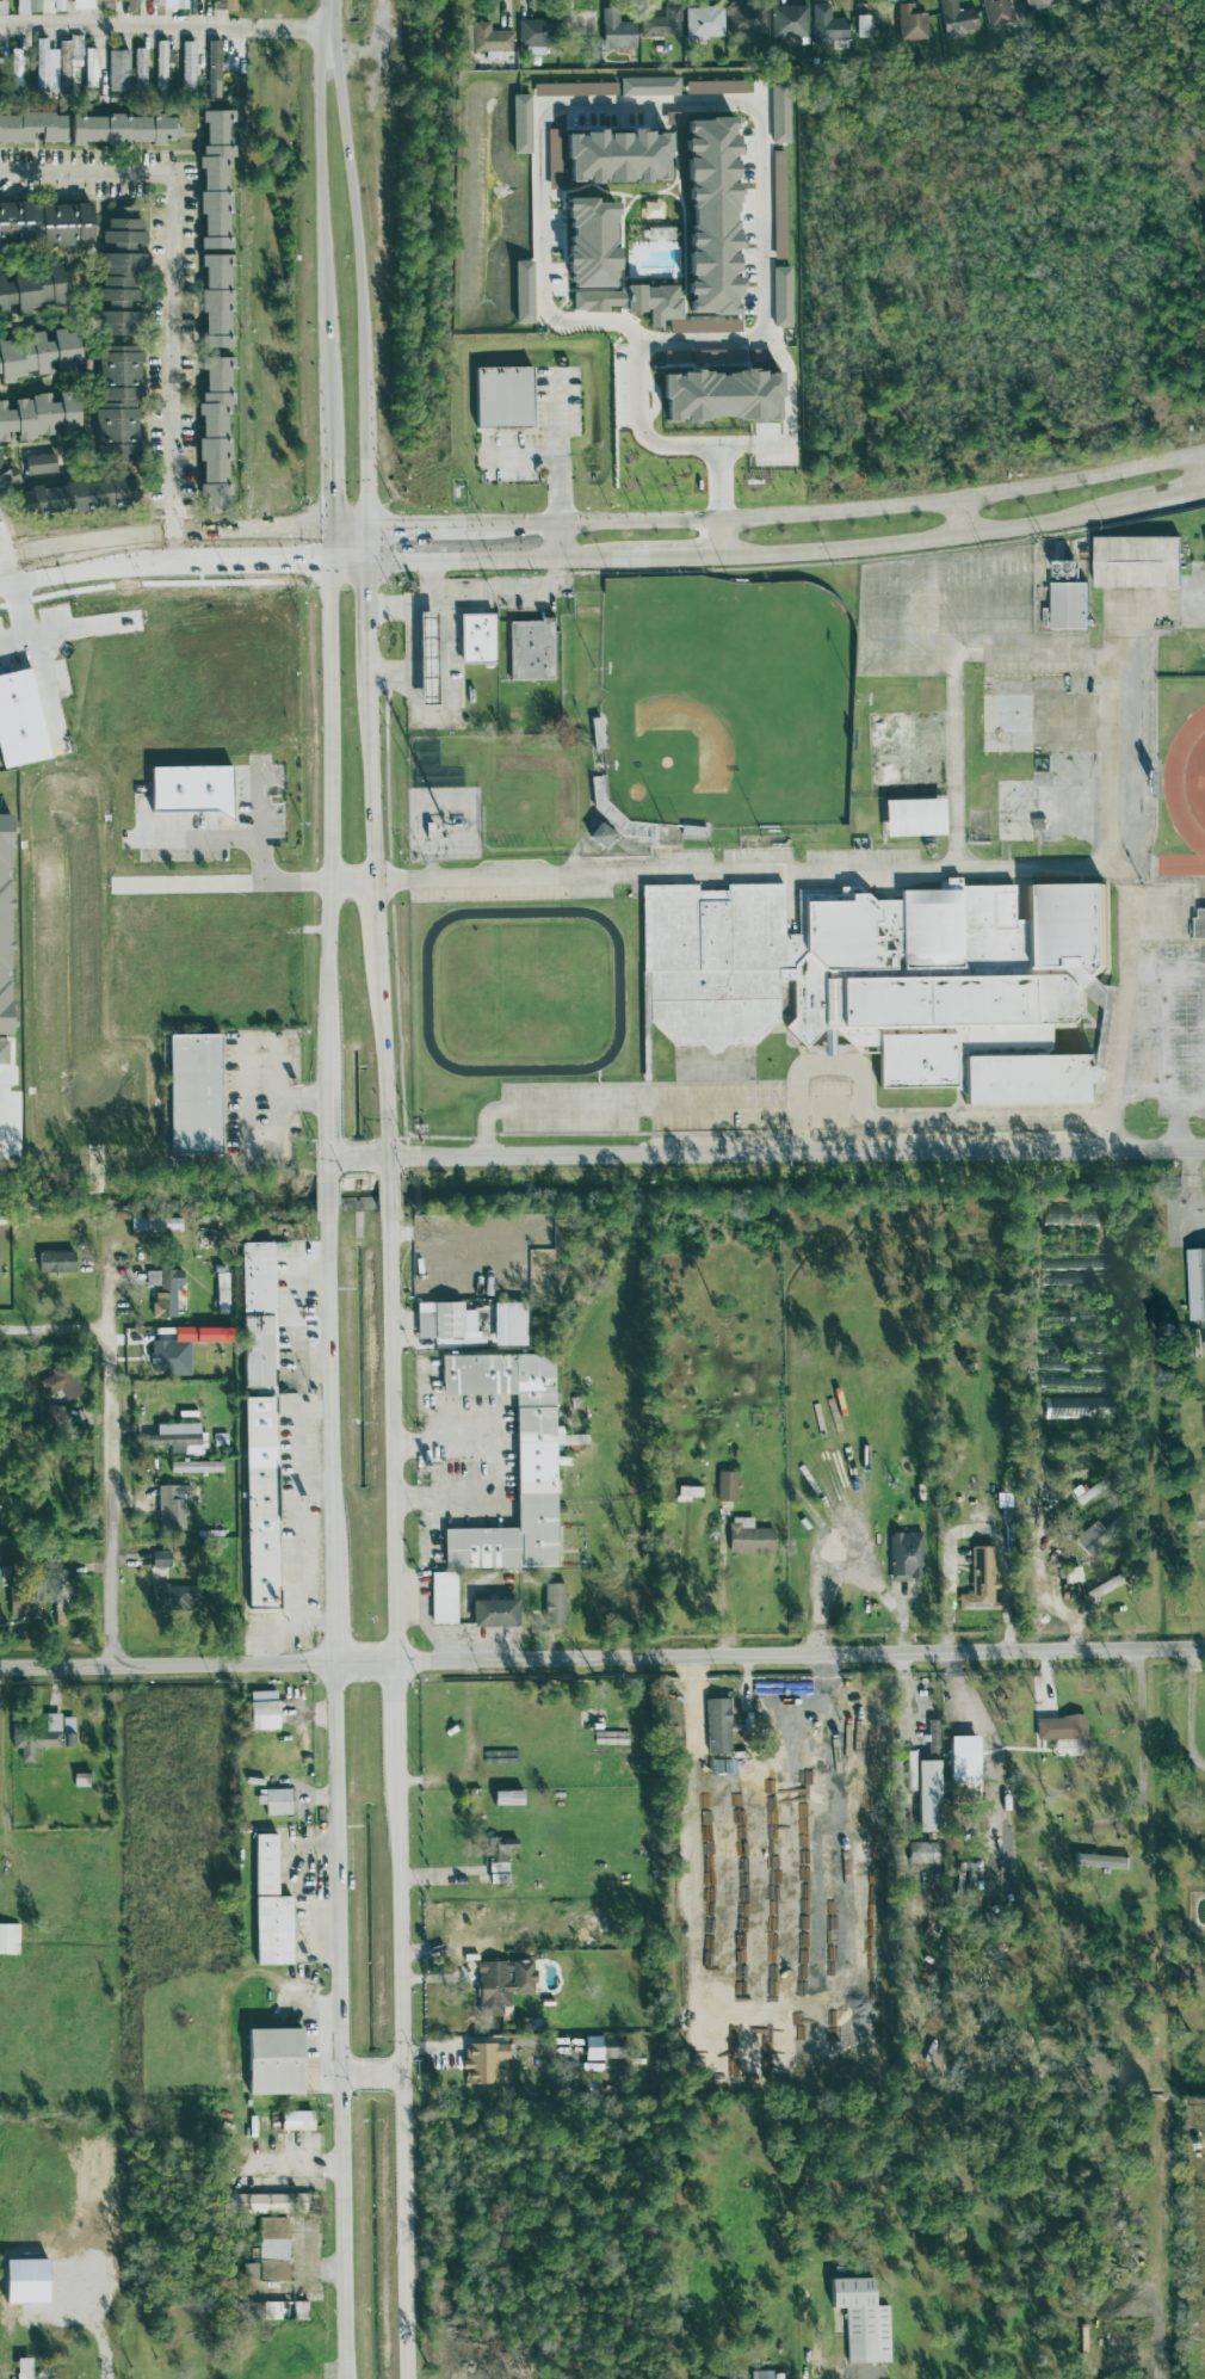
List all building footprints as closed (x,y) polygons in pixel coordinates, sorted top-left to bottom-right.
[(64,0),(46,0),(46,2),(49,2),(49,12),(64,12),(64,0)] [(93,10),(93,0),(69,0),(69,10),(93,10)] [(162,9),(185,10),(186,0),(162,0),(162,9)] [(214,10),(235,10),(236,0),(215,0),(214,10)] [(945,50),(961,48),(959,31),(976,29),(973,8),(957,11),(955,0),(938,0),(945,50)] [(989,29),(1016,21),(1009,0),(980,0),(989,29)] [(1064,0),(1026,0),(1031,12),(1064,1),(1064,0)] [(898,41),(927,39),(926,14),(913,14),(913,3),(896,4),(898,41)] [(845,18),(829,18),(829,4),(811,4),(812,47),(831,47),(831,41),(846,41),(845,18)] [(727,36),(765,36),(765,7),(728,6),(727,36)] [(807,37),(807,6),(770,7),(770,37),(807,37)] [(663,16),(640,17),(640,37),(681,36),(680,7),(663,8),(663,16)] [(723,38),(723,7),(685,7),(685,38),(723,38)] [(636,48),(635,22),(618,22),(618,8),(601,8),(602,49),(636,48)] [(856,38),(869,37),(868,15),(855,15),(856,38)] [(517,47),(525,47),(525,56),(547,56),(547,20),(517,20),(517,47)] [(489,31),(489,22),(472,22),(472,52),(485,52),(485,59),(501,59),(501,51),(512,51),(512,31),(489,31)] [(471,25),(459,26),(460,52),(471,51),(471,25)] [(59,41),(59,93),(69,93),(70,84),(80,84),(81,36),(69,36),(69,41),(59,41)] [(57,50),(47,50),(46,38),(34,39),(35,93),(58,93),(57,50)] [(155,90),(165,90),(166,41),(156,41),(155,90)] [(219,99),(220,41),(208,41),(207,98),(219,99)] [(194,42),(182,42),(181,92),(193,92),(194,42)] [(21,86),(22,49),(10,49),(9,86),(21,86)] [(104,49),(83,49),(84,88),(96,88),(96,75),(105,75),(104,49)] [(134,91),(146,91),(146,49),(134,49),(134,91)] [(108,101),(128,101),(127,50),(107,51),(108,101)] [(620,96),(678,95),(678,78),(620,78),(620,96)] [(787,143),(787,84),(770,85),(770,143),(787,143)] [(530,154),(529,95),(512,96),(513,154),(530,154)] [(199,248),(230,250),(230,238),(226,238),(230,111),(200,110),(200,123),(202,123),(200,169),(199,169),(198,214),(201,214),(199,248)] [(63,114),(0,114),(0,142),(28,142),(28,132),(39,132),(39,142),(63,142),(63,114)] [(69,116),(68,143),(127,144),(127,143),(161,144),(161,140),(179,140),(179,127),(175,127),(175,118),(69,116)] [(730,117),(679,121),(693,282),(683,283),(685,296),(687,296),(689,316),(737,312),(734,277),(738,277),(730,184),(736,183),(730,117)] [(563,177),(646,186),(646,178),(662,180),(667,134),(630,130),(630,135),(601,132),(582,130),(581,136),(568,134),(563,177)] [(571,289),(578,287),(613,287),(612,248),(611,244),(610,208),(594,209),(591,199),(563,199),(563,210),(568,226),(568,252),(569,255),(562,257),(562,259),(571,289)] [(90,245),(90,205),(33,205),(33,202),(0,202),(0,245),(90,245)] [(106,207),(105,231),(100,231),(100,244),(110,244),(110,251),(132,252),(133,244),(143,245),(143,232),(138,232),(138,208),(106,207)] [(139,255),(102,254),(100,288),(95,288),(94,301),(105,302),(105,308),(127,309),(128,302),(138,302),(139,255)] [(199,256),(199,267),(201,267),(202,348),(229,347),(228,256),(199,256)] [(532,324),(532,262),(514,262),(515,324),(532,324)] [(63,272),(59,272),(58,265),(9,271),(10,282),(2,283),(1,273),(0,273),(0,316),(6,315),(5,306),(14,305),(15,315),(28,313),(28,309),(67,304),(63,272)] [(772,268),(773,328),(791,327),(790,267),(772,268)] [(571,291),(572,313),(607,311),(648,309),(649,327),(660,327),(660,321),(679,320),(678,287),(571,291)] [(96,337),(136,336),(135,311),(95,312),(96,337)] [(47,373),(45,364),(53,363),(55,372),(81,367),(74,327),(50,332),(51,341),(43,342),(41,331),(27,333),(28,337),(0,342),(0,381),(47,373)] [(137,347),(95,347),(95,461),(137,461),(137,347)] [(226,505),(226,408),(229,408),(229,358),(200,358),(200,438),(195,438),(196,461),(199,461),(199,505),(226,505)] [(480,427),(478,368),(534,366),(534,427),(480,427)] [(665,425),(779,416),(776,374),(760,375),(759,369),(661,376),(665,425)] [(73,392),(57,395),(58,402),(48,403),(47,394),(12,400),(13,410),(4,411),(2,401),(0,401),(0,441),(6,440),(5,433),(15,431),(16,441),(51,435),(50,427),(58,426),(60,436),(79,433),(73,392)] [(23,457),(25,476),(55,473),(54,454),(23,457)] [(5,469),(0,457),(0,492),(19,483),(12,466),(5,469)] [(18,516),(139,506),(137,479),(39,487),(39,486),(26,487),(27,492),(16,493),(18,516)] [(1094,588),(1179,589),(1180,538),(1094,537),(1094,588)] [(1087,630),(1088,583),(1077,583),(1077,562),(1054,562),(1054,583),(1051,583),(1051,630),(1087,630)] [(435,702),(433,609),(416,610),(419,702),(435,702)] [(462,615),(496,614),(496,662),(463,664),(462,615)] [(511,622),(554,621),(555,679),(512,680),(511,622)] [(48,760),(30,669),(0,675),(0,770),(48,760)] [(148,768),(149,814),(230,813),(230,767),(148,768)] [(884,838),(943,836),(942,799),(883,801),(884,838)] [(614,834),(598,823),(586,839),(602,851),(614,834)] [(1084,1102),(963,1104),(963,1096),(953,1086),(878,1087),(878,1053),(857,1053),(832,1027),(824,1027),(803,1048),(783,1027),(791,1017),(791,980),(775,980),(777,1019),(753,1044),(724,1044),(717,1052),(707,1052),(700,1044),(671,1044),(647,1021),(645,972),(641,972),(639,886),(696,885),(696,890),(725,890),(724,885),(780,883),(781,935),(803,933),(803,894),(839,894),(839,887),(857,887),(871,901),(898,900),(898,890),(944,889),(945,879),(959,879),(959,886),(1013,886),(1013,919),(1026,920),(1025,885),(1104,883),(1105,964),(1080,992),(1081,1012),(1069,1024),(1050,1025),(1049,1048),(1042,1055),(1092,1054),(1093,1074),(1084,1076),(1084,1102)] [(1198,908),(1204,908),(1204,939),(1193,939),(1194,917),(1198,918),(1198,908)] [(169,1156),(219,1155),(217,1035),(167,1036),(169,1156)] [(340,1212),(360,1212),(360,1198),(340,1199),(340,1212)] [(242,1387),(274,1387),(271,1242),(239,1243),(242,1387)] [(1190,1322),(1204,1321),(1204,1353),(1204,1247),(1186,1248),(1190,1322)] [(38,1272),(73,1272),(72,1252),(37,1253),(38,1272)] [(175,1317),(175,1286),(181,1286),(181,1270),(146,1271),(146,1286),(153,1286),(154,1318),(175,1317)] [(415,1312),(415,1337),(461,1337),(461,1332),(474,1332),(475,1309),(461,1309),(461,1302),(432,1302),(432,1312),(415,1312)] [(492,1302),(492,1345),(525,1345),(525,1302),(492,1302)] [(189,1374),(188,1340),(150,1341),(150,1375),(189,1374)] [(440,1355),(554,1354),(556,1565),(445,1566),(444,1529),(515,1529),(514,1394),(440,1395),(440,1355)] [(38,1381),(45,1397),(60,1390),(64,1401),(80,1394),(67,1362),(49,1370),(51,1375),(38,1381)] [(272,1397),(242,1397),(246,1608),(276,1608),(272,1397)] [(49,1422),(66,1423),(66,1407),(49,1406),(49,1422)] [(155,1424),(155,1435),(143,1435),(143,1446),(169,1445),(169,1455),(199,1454),(198,1423),(155,1424)] [(220,1474),(221,1462),(169,1461),(169,1473),(220,1474)] [(735,1472),(717,1472),(716,1501),(735,1501),(735,1472)] [(189,1486),(157,1485),(156,1530),(182,1530),(183,1497),(189,1497),(189,1486)] [(700,1498),(700,1487),(677,1487),(676,1502),(691,1503),(691,1498),(700,1498)] [(729,1554),(772,1553),(771,1528),(752,1528),(751,1518),(728,1518),(729,1554)] [(1086,1555),(1108,1535),(1095,1520),(1073,1540),(1086,1555)] [(889,1580),(922,1579),(921,1532),(888,1533),(889,1580)] [(958,1610),(996,1610),(995,1590),(994,1590),(993,1546),(970,1546),(971,1593),(958,1593),(958,1610)] [(151,1568),(170,1567),(169,1551),(151,1552),(151,1568)] [(430,1624),(455,1625),(456,1572),(430,1572),(430,1624)] [(1124,1585),(1120,1576),(1084,1591),(1088,1600),(1124,1585)] [(544,1626),(563,1625),(563,1583),(543,1583),(544,1626)] [(195,1585),(151,1586),(152,1612),(196,1611),(195,1585)] [(8,1618),(37,1619),(38,1594),(9,1593),(8,1618)] [(471,1627),(516,1626),(516,1599),(471,1600),(471,1627)] [(249,1730),(277,1730),(276,1691),(248,1692),(249,1730)] [(728,1698),(705,1699),(707,1754),(730,1753),(728,1698)] [(44,1714),(44,1733),(11,1732),(11,1749),(20,1749),(20,1763),(33,1763),(33,1748),(59,1748),(60,1714),(44,1714)] [(1035,1718),(1035,1740),(1085,1739),(1084,1716),(1035,1718)] [(73,1717),(62,1717),(62,1746),(74,1746),(73,1717)] [(977,1753),(949,1754),(950,1784),(978,1783),(977,1753)] [(917,1832),(939,1832),(938,1761),(916,1761),(917,1832)] [(290,1789),(257,1790),(257,1805),(265,1805),(265,1816),(290,1816),(290,1789)] [(291,1965),(290,1897),(275,1897),(275,1834),(253,1835),(254,1965),(291,1965)] [(507,1850),(517,1850),(516,1838),(486,1839),(487,1884),(507,1883),(507,1850)] [(936,1864),(936,1842),(908,1843),(909,1864),(936,1864)] [(1073,1866),(1127,1868),(1128,1857),(1074,1855),(1073,1866)] [(17,1955),(17,1924),(0,1924),(0,1955),(17,1955)] [(509,1994),(532,1994),(532,1962),(478,1962),(478,2016),(502,2016),(502,2007),(509,2007),(509,1994)] [(249,2033),(249,2094),(304,2094),(304,2033),(249,2033)] [(583,2037),(584,2060),(618,2059),(617,2036),(583,2037)] [(465,2084),(505,2084),(504,2070),(496,2070),(496,2059),(510,2059),(510,2044),(463,2045),(463,2070),(465,2070),(465,2084)] [(311,2131),(311,2112),(280,2112),(280,2131),(311,2131)] [(226,2195),(226,2214),(304,2212),(304,2194),(226,2195)] [(286,2218),(257,2218),(256,2264),(241,2264),(241,2281),(285,2281),(286,2218)] [(889,2363),(887,2306),(873,2306),(873,2278),(829,2280),(830,2309),(844,2308),(846,2364),(889,2363)] [(283,2321),(284,2303),(262,2302),(261,2320),(283,2321)] [(14,2378),(31,2378),(31,2359),(14,2359),(14,2378)]
